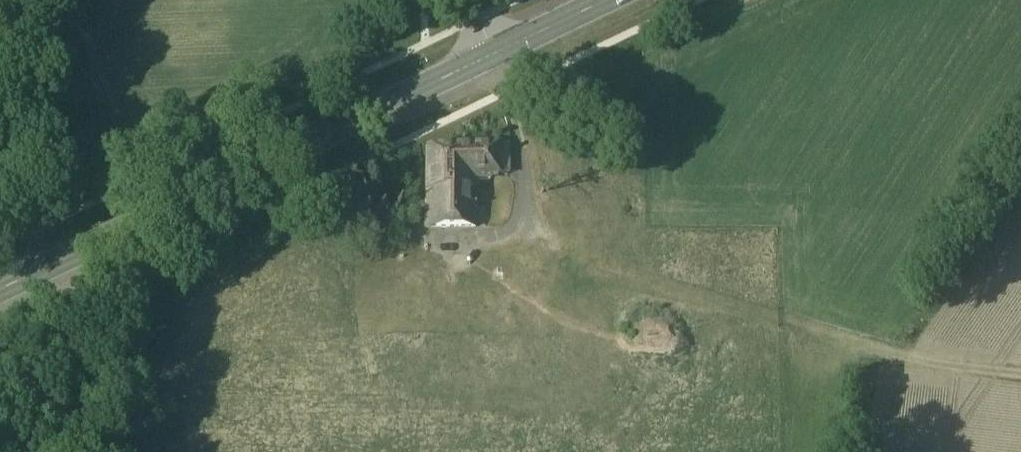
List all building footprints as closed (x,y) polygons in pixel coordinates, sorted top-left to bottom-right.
[(476,227),(477,180),(491,180),(491,175),(509,175),(508,147),(468,149),(428,150),(428,229),(476,227)]
